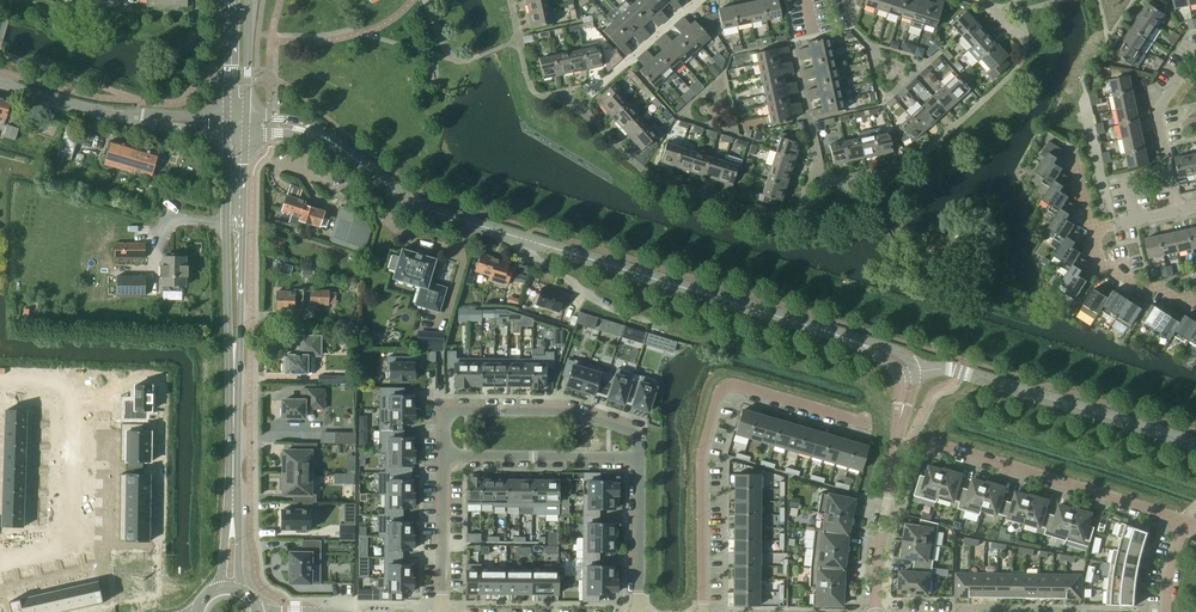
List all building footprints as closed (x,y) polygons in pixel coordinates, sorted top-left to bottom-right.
[(548,9),(546,0),(526,0),(529,13),(548,9)] [(662,23),(642,0),(637,0),(632,5),(629,2),(628,3),(646,23),(650,19),(657,27),(662,23)] [(662,23),(667,18),(660,10),(664,6),(658,0),(642,0),(662,23)] [(676,0),(658,0),(664,6),(668,3),(676,11),(681,6),(676,0)] [(761,24),(767,23),(762,0),(747,3),(751,23),(761,21),(761,24)] [(767,23),(766,19),(781,16),(777,0),(763,0),(762,0),(767,23)] [(864,5),(874,8),(873,12),(875,13),(879,0),(865,0),(864,5)] [(892,0),(879,0),(875,13),(877,13),(878,10),(888,13),(892,0)] [(888,13),(897,16),(896,20),(898,20),(905,0),(892,0),(888,13)] [(898,20),(900,21),(901,17),(911,20),(909,26),(918,0),(905,0),(898,20)] [(925,0),(918,0),(909,26),(921,30),(922,28),(930,2),(925,1),(925,0)] [(944,0),(936,0),(935,4),(930,2),(922,28),(923,28),(925,25),(935,28),(944,0)] [(1189,6),(1188,0),(1173,0),(1174,9),(1189,6)] [(642,27),(646,23),(628,3),(627,4),(629,7),(621,14),(644,39),(649,35),(642,27)] [(737,26),(751,23),(747,3),(733,7),(737,26)] [(1138,15),(1157,28),(1165,15),(1148,4),(1144,10),(1144,9),(1140,12),(1138,15)] [(722,29),(737,26),(733,7),(717,10),(718,12),(706,15),(714,30),(721,27),(722,29)] [(548,9),(529,13),(532,28),(552,24),(548,9)] [(961,36),(976,23),(965,11),(951,25),(961,36)] [(639,44),(644,39),(621,14),(614,21),(611,19),(610,20),(628,39),(632,36),(639,44)] [(713,31),(714,30),(706,15),(697,23),(694,21),(690,24),(683,17),(678,22),(700,46),(708,40),(711,43),(717,37),(713,31)] [(1149,40),(1157,28),(1138,15),(1137,17),(1135,22),(1136,23),(1132,29),(1149,40)] [(624,43),(628,39),(610,20),(608,21),(611,24),(603,31),(625,56),(631,51),(624,43)] [(693,53),(700,46),(678,22),(673,26),(680,34),(676,38),(694,58),(695,56),(693,53)] [(971,48),(986,34),(976,23),(961,36),(971,48)] [(1141,52),(1149,40),(1132,29),(1128,35),(1127,34),(1123,38),(1122,40),(1141,52)] [(1180,36),(1179,36),(1173,32),(1171,36),(1177,41),(1180,36)] [(694,58),(676,38),(672,41),(665,33),(659,38),(683,63),(690,57),(692,59),(694,58)] [(980,59),(996,45),(986,34),(971,48),(980,59)] [(771,44),(770,37),(760,39),(762,46),(771,44)] [(799,55),(830,48),(829,40),(832,39),(832,37),(807,42),(808,47),(798,50),(799,55)] [(675,70),(683,63),(659,38),(654,42),(661,50),(657,54),(676,74),(677,73),(675,70)] [(936,38),(932,42),(938,49),(942,46),(936,38)] [(1120,48),(1115,54),(1137,69),(1146,56),(1141,52),(1122,40),(1121,41),(1119,44),(1119,47),(1120,48)] [(892,41),(890,47),(896,49),(898,43),(892,41)] [(597,42),(582,45),(583,50),(587,69),(602,66),(601,64),(605,63),(604,57),(601,46),(598,47),(597,42)] [(933,44),(928,48),(933,53),(938,49),(933,44)] [(996,45),(980,59),(990,70),(987,72),(992,78),(987,82),(987,83),(1008,64),(1007,64),(1003,60),(1006,57),(996,45)] [(778,55),(785,53),(788,52),(787,47),(756,53),(756,57),(757,62),(754,62),(754,64),(779,59),(779,57),(778,55)] [(812,64),(836,57),(836,56),(832,56),(830,48),(799,55),(800,60),(810,58),(812,64)] [(573,72),(587,69),(583,50),(569,53),(573,72)] [(653,58),(649,53),(646,50),(641,54),(664,80),(672,73),(674,75),(676,74),(657,54),(653,58)] [(942,53),(946,57),(949,61),(953,57),(946,50),(942,53)] [(172,61),(180,60),(180,52),(172,52),(172,61)] [(565,74),(573,72),(569,53),(554,56),(558,75),(565,74)] [(657,87),(664,80),(641,54),(636,59),(643,67),(639,71),(657,91),(659,89),(657,87)] [(544,79),(558,75),(554,56),(546,57),(539,59),(544,79)] [(1161,65),(1164,61),(1157,56),(1154,61),(1161,65)] [(722,57),(716,63),(722,69),(725,60),(722,57)] [(803,75),(835,68),(833,60),(836,59),(836,57),(812,64),(813,70),(802,72),(803,75)] [(937,57),(930,64),(934,68),(941,61),(937,57)] [(790,62),(787,62),(780,64),(779,59),(754,64),(755,66),(758,65),(760,74),(792,67),(790,62)] [(952,64),(959,72),(963,68),(956,61),(952,64)] [(1161,65),(1154,61),(1151,65),(1158,69),(1161,65)] [(715,63),(709,68),(716,75),(721,70),(715,63)] [(782,74),(789,73),(793,72),(792,67),(760,74),(762,82),(758,83),(759,85),(783,79),(782,74)] [(919,74),(923,78),(930,71),(926,67),(919,74)] [(816,83),(840,77),(840,75),(837,76),(835,68),(803,75),(804,80),(815,78),(816,83)] [(641,82),(631,71),(626,75),(630,80),(631,79),(637,86),(641,82)] [(962,75),(969,83),(973,79),(966,72),(962,75)] [(1113,95),(1133,91),(1130,76),(1110,80),(1113,95)] [(807,95),(839,88),(837,80),(841,79),(840,77),(816,83),(817,88),(806,90),(807,95)] [(908,84),(911,88),(919,81),(915,77),(908,84)] [(943,86),(957,101),(968,91),(954,77),(943,86)] [(795,82),(791,83),(784,84),(783,79),(759,85),(759,86),(762,86),(764,94),(796,86),(795,82)] [(612,117),(630,100),(626,103),(616,93),(620,89),(615,83),(600,96),(605,102),(601,105),(612,117)] [(645,86),(639,92),(645,99),(647,96),(648,97),(652,94),(645,86)] [(786,93),(797,90),(796,86),(764,94),(766,102),(762,103),(763,105),(787,99),(786,93)] [(946,111),(957,101),(943,86),(932,96),(946,111)] [(900,98),(908,91),(904,87),(897,94),(900,98)] [(820,103),(845,98),(844,96),(841,97),(839,88),(807,95),(809,100),(819,98),(820,103)] [(1116,110),(1136,105),(1133,91),(1113,95),(1116,110)] [(934,121),(946,111),(932,96),(921,106),(934,121)] [(655,97),(651,101),(657,108),(662,105),(655,97)] [(886,104),(889,108),(897,101),(893,97),(886,104)] [(11,101),(0,98),(0,117),(6,119),(11,101)] [(812,116),(843,109),(841,100),(845,99),(845,98),(820,103),(821,108),(811,110),(812,116)] [(799,102),(796,103),(789,105),(787,99),(763,105),(763,107),(767,106),(769,114),(800,108),(799,102)] [(622,128),(636,115),(636,114),(640,111),(630,100),(612,117),(622,128)] [(1120,124),(1139,120),(1136,105),(1116,110),(1120,124)] [(923,131),(934,121),(921,106),(910,116),(923,131)] [(665,108),(661,112),(667,119),(672,116),(665,108)] [(791,115),(798,114),(802,113),(800,108),(769,114),(770,123),(767,124),(767,125),(792,120),(791,115)] [(923,131),(910,116),(907,114),(903,118),(905,120),(896,129),(902,142),(909,138),(912,142),(923,131)] [(632,139),(646,126),(636,115),(622,128),(632,139)] [(1123,139),(1143,135),(1139,120),(1120,124),(1123,139)] [(689,124),(679,121),(678,126),(687,129),(689,124)] [(7,125),(3,137),(15,141),(19,128),(7,125)] [(73,155),(80,134),(85,136),(85,135),(97,140),(99,135),(86,130),(86,132),(81,130),(67,125),(58,150),(56,156),(71,161),(73,155)] [(703,128),(694,125),(692,130),(701,133),(703,128)] [(646,126),(632,139),(641,150),(656,137),(646,126)] [(863,158),(877,155),(872,129),(865,130),(866,137),(858,138),(863,158)] [(872,129),(877,155),(892,152),(892,149),(900,147),(893,131),(888,132),(874,135),(872,129)] [(717,133),(708,130),(706,135),(716,138),(717,133)] [(756,130),(753,139),(758,141),(761,131),(756,130)] [(776,152),(795,158),(799,144),(797,143),(798,138),(782,133),(776,152)] [(731,137),(722,134),(720,140),(730,143),(731,137)] [(1126,154),(1146,150),(1143,135),(1123,139),(1126,154)] [(848,161),(863,158),(858,138),(844,141),(848,161)] [(746,142),(737,139),(735,144),(744,147),(746,142)] [(151,176),(158,154),(112,140),(105,164),(135,173),(135,171),(151,176)] [(833,164),(848,161),(844,141),(829,145),(833,164)] [(1060,172),(1061,172),(1063,169),(1054,163),(1058,158),(1062,157),(1066,152),(1062,149),(1049,141),(1040,154),(1045,158),(1042,162),(1036,172),(1042,176),(1041,178),(1043,179),(1041,182),(1050,187),(1060,172)] [(675,167),(681,148),(666,143),(660,162),(675,167)] [(751,144),(748,154),(753,155),(756,146),(751,144)] [(689,171),(695,152),(681,148),(675,167),(689,171)] [(1146,150),(1126,154),(1129,169),(1149,164),(1146,150)] [(704,176),(710,157),(695,152),(689,171),(704,176)] [(790,172),(795,158),(776,152),(771,166),(790,172)] [(84,155),(79,153),(76,162),(81,163),(84,163),(92,166),(94,162),(83,158),(84,155)] [(718,180),(726,155),(725,154),(723,161),(710,157),(704,176),(718,180)] [(726,155),(718,180),(732,185),(738,166),(739,167),(742,160),(726,155)] [(1186,177),(1195,175),(1191,155),(1175,158),(1179,177),(1176,178),(1178,186),(1188,184),(1186,177)] [(747,158),(744,168),(749,169),(752,160),(747,158)] [(786,186),(790,172),(771,166),(766,180),(786,186)] [(1068,177),(1061,172),(1060,172),(1050,187),(1048,190),(1047,193),(1042,200),(1049,204),(1048,206),(1049,207),(1047,210),(1056,215),(1056,216),(1066,200),(1067,200),(1069,197),(1061,191),(1064,186),(1068,185),(1072,180),(1068,177)] [(742,173),(739,182),(744,184),(747,174),(742,173)] [(781,201),(786,186),(766,180),(762,194),(757,192),(755,199),(774,205),(776,199),(781,201)] [(306,201),(305,201),(286,195),(284,203),(282,203),(280,208),(282,209),(281,211),(292,215),(289,223),(290,225),(297,227),(299,220),(298,220),(299,217),(300,217),(304,204),(305,205),(306,201)] [(1076,207),(1067,200),(1066,200),(1056,216),(1056,215),(1048,228),(1055,232),(1054,234),(1055,235),(1053,238),(1062,244),(1072,228),(1073,228),(1075,226),(1075,225),(1067,219),(1070,214),(1074,213),(1078,208),(1076,207)] [(317,208),(305,205),(304,204),(300,217),(299,217),(298,220),(299,220),(320,227),(325,211),(317,208)] [(370,231),(364,219),(351,210),(340,206),(329,237),(330,237),(328,243),(363,255),(364,248),(365,249),(370,231)] [(276,220),(274,226),(289,230),(289,232),(294,234),(297,227),(291,225),(289,225),(289,224),(276,220)] [(1084,236),(1073,228),(1072,228),(1062,244),(1054,256),(1061,261),(1060,262),(1061,263),(1060,266),(1068,272),(1078,256),(1079,257),(1081,254),(1081,253),(1073,247),(1076,242),(1080,241),(1084,236)] [(1178,252),(1192,249),(1188,229),(1174,233),(1178,252)] [(1163,256),(1178,252),(1174,233),(1159,236),(1163,256)] [(1149,259),(1163,256),(1159,236),(1144,239),(1149,259)] [(274,237),(270,249),(281,252),(284,240),(274,237)] [(145,257),(145,243),(115,243),(115,257),(145,257)] [(436,259),(402,249),(399,257),(393,255),(389,268),(395,270),(393,278),(420,287),(415,305),(439,312),(446,288),(429,282),(436,259)] [(177,257),(177,254),(171,254),(171,256),(162,256),(162,265),(160,265),(160,277),(162,277),(162,286),(168,286),(168,288),(171,291),(176,291),(179,288),(179,286),(186,286),(186,278),(188,278),(189,265),(186,265),(186,257),(177,257)] [(495,258),(480,254),(475,271),(490,275),(495,258)] [(1090,264),(1079,257),(1078,256),(1068,272),(1065,277),(1060,284),(1068,289),(1066,294),(1075,300),(1078,296),(1079,294),(1083,297),(1088,291),(1084,287),(1085,285),(1087,281),(1079,276),(1082,270),(1087,269),(1090,264)] [(508,267),(509,262),(495,258),(490,275),(488,280),(507,285),(512,268),(508,267)] [(466,273),(464,282),(469,284),(472,275),(466,273)] [(145,296),(145,276),(117,276),(117,296),(145,296)] [(1095,319),(1099,314),(1101,310),(1108,298),(1104,295),(1106,292),(1106,289),(1102,287),(1100,287),(1098,291),(1095,289),(1094,288),(1080,310),(1095,319)] [(559,312),(564,296),(541,288),(536,304),(559,312)] [(302,311),(303,290),(294,290),(294,292),(276,291),(275,310),(295,311),(295,310),(302,311)] [(310,290),(310,304),(327,304),(328,290),(310,290)] [(1115,319),(1128,300),(1124,298),(1126,294),(1126,292),(1122,290),(1120,290),(1118,293),(1113,290),(1111,292),(1108,298),(1101,310),(1115,319)] [(524,293),(521,303),(528,306),(531,296),(524,293)] [(1128,300),(1115,319),(1130,328),(1136,318),(1138,315),(1142,309),(1138,306),(1139,303),(1139,300),(1135,298),(1132,299),(1131,302),(1128,300)] [(1152,334),(1166,313),(1163,311),(1165,307),(1165,305),(1161,303),(1159,304),(1157,307),(1152,304),(1141,319),(1147,323),(1146,324),(1146,326),(1149,325),(1150,324),(1156,329),(1154,332),(1152,331),(1151,333),(1152,334)] [(1180,322),(1176,319),(1178,316),(1177,313),(1174,311),(1172,312),(1170,315),(1166,313),(1152,334),(1154,335),(1155,333),(1154,332),(1156,329),(1163,333),(1162,334),(1162,337),(1165,336),(1166,335),(1170,338),(1173,335),(1173,334),(1180,322)] [(579,312),(576,323),(580,325),(584,313),(579,312)] [(1195,329),(1195,315),(1194,314),(1192,314),(1190,317),(1185,314),(1180,322),(1173,334),(1173,335),(1185,343),(1184,344),(1186,345),(1195,329)] [(602,319),(599,330),(604,332),(607,320),(602,319)] [(622,325),(619,337),(626,339),(629,327),(622,325)] [(1186,345),(1187,346),(1189,344),(1187,343),(1189,340),(1195,344),(1195,345),(1195,347),(1195,329),(1186,345)] [(418,332),(417,348),(427,349),(428,332),(418,332)] [(650,334),(646,345),(654,348),(658,336),(650,334)] [(427,366),(435,366),(436,351),(428,351),(427,366)] [(468,388),(468,359),(455,359),(455,352),(447,351),(447,367),(454,367),(454,385),(458,385),(458,388),(468,388)] [(532,388),(542,388),(542,386),(546,386),(546,368),(553,368),(553,352),(545,352),(545,356),(533,356),(532,388)] [(312,373),(312,355),(286,355),(286,363),(283,363),(283,371),(286,371),(286,373),(312,373)] [(520,359),(519,386),(532,386),(532,388),(533,356),(532,356),(532,360),(520,359)] [(387,371),(390,371),(390,378),(397,378),(397,380),(406,381),(406,378),(415,379),(415,369),(414,369),(414,363),(411,363),(411,357),(387,357),(387,371)] [(481,385),(481,359),(468,359),(468,388),(468,385),(481,385)] [(494,359),(481,359),(481,385),(494,385),(494,359)] [(506,386),(507,359),(494,359),(494,385),(506,386)] [(507,359),(506,386),(519,386),(520,359),(507,359)] [(562,375),(565,376),(569,377),(566,386),(572,388),(572,390),(579,392),(588,365),(575,360),(574,362),(567,360),(562,375)] [(603,388),(608,373),(601,370),(602,369),(588,365),(579,392),(587,395),(588,393),(594,395),(596,386),(603,388)] [(617,368),(615,375),(608,373),(603,388),(610,390),(607,399),(610,400),(610,399),(621,403),(624,404),(627,396),(632,380),(633,374),(617,368)] [(319,376),(319,383),(341,384),(348,384),(348,376),(319,376)] [(641,376),(639,382),(632,380),(627,396),(634,398),(632,407),(635,408),(635,407),(646,410),(645,411),(648,412),(653,396),(655,397),(657,389),(655,389),(658,381),(641,376)] [(130,410),(130,418),(146,418),(147,410),(153,410),(153,386),(136,385),(136,410),(130,410)] [(415,410),(415,409),(415,402),(413,402),(413,396),(404,395),(404,388),(380,388),(380,409),(415,410)] [(307,404),(307,409),(324,409),(324,389),(301,389),(300,400),(300,401),(304,401),(304,404),(307,404)] [(300,401),(300,400),(282,400),(282,417),(289,417),(289,423),(300,423),(300,418),(304,418),(304,409),(307,409),(307,404),(304,404),(304,401),(300,401)] [(380,430),(403,431),(403,424),(412,424),(412,420),(415,420),(415,410),(380,409),(380,430)] [(5,410),(5,422),(27,423),(27,411),(5,410)] [(748,437),(755,414),(750,413),(750,412),(742,410),(740,417),(737,426),(735,433),(737,434),(748,437)] [(755,414),(748,437),(761,441),(768,418),(761,416),(755,414)] [(773,444),(780,422),(775,420),(768,418),(761,441),(773,444)] [(5,422),(5,434),(26,434),(27,423),(5,422)] [(792,425),(785,423),(780,422),(773,444),(786,448),(792,425)] [(128,424),(128,446),(152,447),(153,432),(145,432),(145,424),(128,424)] [(792,425),(786,448),(799,452),(806,429),(799,427),(792,425)] [(811,455),(817,432),(810,430),(806,429),(799,452),(811,455)] [(379,452),(415,452),(414,451),(414,444),(412,444),(412,438),(403,438),(403,431),(380,430),(379,452)] [(356,432),(335,432),(335,443),(355,444),(356,432)] [(830,436),(824,435),(825,434),(817,432),(811,455),(823,459),(830,436)] [(5,434),(4,445),(26,446),(26,434),(5,434)] [(835,462),(842,439),(835,437),(835,438),(830,436),(823,459),(835,462)] [(854,443),(849,442),(849,441),(842,439),(835,462),(848,466),(854,443)] [(282,473),(311,473),(311,452),(317,452),(317,443),(293,443),(293,451),(284,451),(284,453),(282,453),(282,464),(284,464),(284,466),(284,472),(282,472),(282,473)] [(854,443),(848,466),(859,470),(861,470),(863,463),(866,454),(868,447),(860,445),(854,443)] [(4,445),(4,457),(26,457),(26,446),(4,445)] [(128,446),(127,469),(144,470),(144,462),(152,462),(152,447),(128,446)] [(379,452),(385,452),(385,472),(379,472),(379,473),(403,473),(410,473),(410,466),(412,466),(412,462),(415,462),(415,452),(379,452)] [(4,457),(3,468),(25,469),(26,457),(4,457)] [(936,502),(946,470),(945,470),(945,472),(937,469),(937,468),(930,466),(928,471),(929,471),(928,477),(920,475),(914,495),(936,502)] [(3,468),(3,480),(25,480),(25,469),(3,468)] [(958,509),(964,488),(958,486),(961,475),(957,474),(957,472),(950,470),(949,471),(946,470),(936,502),(937,502),(939,496),(953,500),(959,502),(958,508),(958,509)] [(282,473),(284,473),(283,481),(282,481),(282,492),(283,492),(283,494),(292,494),(292,502),(301,503),(316,503),(316,494),(310,494),(311,473),(282,473)] [(403,473),(379,473),(379,494),(414,494),(414,486),(412,486),(412,480),(410,480),(410,473),(403,473)] [(599,473),(584,473),(583,495),(618,495),(618,484),(615,484),(615,481),(599,481),(599,473)] [(127,474),(127,484),(152,485),(152,475),(127,474)] [(735,489),(759,489),(759,476),(760,475),(752,475),(743,475),(735,474),(735,483),(735,489)] [(467,504),(480,504),(480,478),(471,477),(471,480),(467,480),(467,504)] [(493,507),(493,480),(481,480),(481,478),(480,478),(480,504),(493,504),(493,507)] [(980,515),(989,483),(988,483),(988,485),(980,482),(980,481),(973,479),(972,484),(973,484),(971,490),(964,488),(958,509),(980,515)] [(3,480),(3,491),(25,492),(25,480),(3,480)] [(507,480),(493,480),(493,507),(506,507),(507,480)] [(519,507),(520,480),(507,480),(506,507),(519,507)] [(533,480),(520,480),(519,507),(532,507),(533,480)] [(545,507),(546,481),(533,480),(532,507),(545,507)] [(546,481),(545,507),(558,507),(559,481),(546,481)] [(1003,516),(1007,501),(1001,499),(1004,488),(1000,487),(1000,485),(993,483),(993,484),(989,483),(980,515),(982,509),(996,513),(1003,516)] [(127,484),(127,494),(152,494),(152,485),(127,484)] [(735,502),(759,501),(759,489),(735,489),(735,494),(735,502)] [(3,491),(2,502),(24,503),(25,492),(3,491)] [(1025,522),(1032,496),(1031,498),(1023,495),(1024,494),(1016,492),(1015,497),(1016,497),(1014,503),(1007,501),(1003,516),(1010,518),(1011,518),(1025,522)] [(817,512),(852,518),(854,507),(852,507),(854,500),(821,493),(817,512)] [(127,494),(127,503),(151,503),(152,494),(127,494)] [(414,494),(379,494),(385,494),(385,514),(379,514),(379,515),(402,515),(403,508),(412,508),(412,504),(414,504),(414,494)] [(618,495),(583,495),(583,516),(599,516),(599,509),(615,509),(615,504),(617,504),(618,495)] [(561,496),(561,514),(569,514),(569,496),(561,496)] [(1045,535),(1051,514),(1044,512),(1048,501),(1043,500),(1044,498),(1036,496),(1036,497),(1032,496),(1025,522),(1039,526),(1046,529),(1044,535),(1045,535)] [(790,498),(789,506),(797,507),(798,499),(790,498)] [(735,515),(759,514),(759,501),(735,502),(735,508),(735,515)] [(2,502),(2,514),(24,515),(24,503),(2,502)] [(127,503),(127,512),(151,513),(151,503),(127,503)] [(310,530),(310,510),(316,510),(316,503),(301,503),(301,510),(281,510),(281,529),(296,529),(296,532),(306,532),(306,529),(310,530)] [(1066,541),(1076,509),(1075,509),(1075,511),(1066,508),(1067,507),(1060,505),(1058,510),(1059,510),(1057,516),(1051,514),(1045,535),(1066,541)] [(790,507),(789,515),(796,516),(797,508),(790,507)] [(1076,509),(1066,541),(1067,541),(1069,535),(1082,539),(1090,542),(1095,527),(1087,525),(1091,514),(1087,513),(1087,511),(1080,509),(1079,511),(1076,509)] [(127,512),(126,522),(151,522),(151,513),(127,512)] [(850,529),(852,518),(817,512),(817,513),(825,514),(824,521),(820,520),(819,530),(814,529),(814,530),(847,535),(848,529),(850,529)] [(2,514),(2,526),(24,527),(24,515),(2,514)] [(735,528),(759,527),(759,514),(735,515),(735,520),(735,528)] [(379,536),(414,536),(413,536),(414,529),(411,529),(411,522),(402,522),(402,515),(379,515),(379,536)] [(599,516),(583,516),(583,537),(617,538),(617,528),(614,528),(614,524),(599,523),(599,516)] [(936,545),(939,524),(921,519),(920,527),(911,526),(912,525),(907,524),(905,533),(906,533),(905,541),(936,545)] [(126,522),(126,531),(151,531),(151,522),(126,522)] [(1097,531),(1104,533),(1106,525),(1100,523),(1097,531)] [(1117,536),(1145,545),(1145,544),(1146,540),(1149,532),(1122,523),(1117,536)] [(340,525),(340,539),(354,540),(354,525),(340,525)] [(735,541),(759,540),(759,527),(735,528),(735,534),(735,541)] [(1000,529),(997,538),(1003,540),(1005,534),(1004,531),(1000,529)] [(847,536),(847,535),(814,530),(812,549),(847,553),(849,542),(846,542),(847,536)] [(126,531),(126,541),(151,541),(151,531),(126,531)] [(414,536),(379,536),(379,537),(384,537),(384,557),(402,557),(402,550),(411,550),(411,547),(414,547),(414,536)] [(1143,552),(1145,545),(1117,536),(1117,537),(1121,539),(1118,550),(1114,549),(1114,550),(1142,557),(1142,556),(1141,556),(1142,552),(1143,552)] [(617,538),(583,537),(583,559),(599,559),(599,551),(614,552),(614,547),(617,547),(617,538)] [(1094,545),(1100,546),(1102,539),(1095,537),(1094,545)] [(734,554),(759,553),(759,540),(735,541),(735,546),(734,554)] [(289,563),(289,572),(289,583),(311,584),(311,582),(311,564),(320,564),(320,541),(302,541),(302,552),(290,552),(290,563),(289,563)] [(933,567),(936,545),(905,541),(904,548),(903,548),(902,557),(906,558),(907,557),(915,558),(914,565),(933,567)] [(1098,554),(1100,546),(1094,545),(1092,553),(1098,554)] [(846,564),(847,553),(812,549),(810,567),(843,570),(844,563),(846,564)] [(1140,564),(1142,557),(1114,550),(1111,563),(1139,569),(1139,568),(1140,564)] [(735,566),(758,566),(759,553),(734,554),(734,560),(735,560),(735,566)] [(378,578),(414,579),(414,578),(413,578),(413,571),(411,571),(411,564),(402,564),(402,557),(384,557),(384,578),(378,578)] [(599,559),(583,559),(583,580),(618,580),(617,580),(617,571),(614,571),(614,566),(599,566),(599,559)] [(1138,576),(1139,569),(1111,563),(1108,577),(1137,581),(1137,580),(1137,576),(1138,576)] [(466,593),(480,593),(480,565),(467,564),(466,593)] [(506,593),(506,571),(480,570),(481,565),(480,565),(480,593),(485,593),(485,594),(500,594),(500,593),(506,593)] [(933,567),(914,565),(913,573),(901,572),(901,576),(901,580),(901,583),(899,583),(899,593),(905,593),(905,592),(913,592),(913,591),(926,592),(931,593),(933,567)] [(734,579),(758,579),(758,566),(735,566),(735,571),(734,571),(734,579)] [(1087,573),(1093,575),(1095,567),(1089,566),(1087,573)] [(843,576),(843,570),(810,567),(809,586),(845,587),(845,576),(843,576)] [(506,571),(506,593),(511,594),(526,594),(531,594),(532,571),(506,571)] [(532,571),(531,594),(537,594),(537,595),(552,595),(552,594),(558,594),(558,571),(532,571)] [(1092,583),(1093,575),(1087,573),(1085,581),(1092,583)] [(970,597),(971,574),(956,574),(956,597),(970,597)] [(984,597),(984,574),(971,574),(970,597),(984,597)] [(998,597),(998,574),(984,574),(984,597),(998,597)] [(1012,598),(1012,574),(998,574),(998,597),(1012,598)] [(1025,598),(1026,575),(1012,574),(1012,598),(1025,598)] [(1039,598),(1039,575),(1026,575),(1025,598),(1039,598)] [(1053,598),(1053,575),(1039,575),(1039,598),(1053,598)] [(1067,598),(1067,575),(1053,575),(1053,598),(1067,598)] [(1067,575),(1067,598),(1081,599),(1081,575),(1067,575)] [(1136,588),(1137,581),(1108,577),(1107,590),(1107,591),(1136,593),(1136,592),(1135,592),(1136,588)] [(414,579),(378,578),(378,591),(363,590),(363,599),(403,600),(403,593),(411,593),(411,589),(413,589),(414,579)] [(734,592),(758,592),(758,579),(734,579),(734,586),(734,592)] [(614,592),(617,592),(618,580),(583,580),(582,601),(598,601),(598,594),(614,594),(614,592)] [(98,581),(87,584),(91,605),(103,603),(102,596),(98,581)] [(87,584),(75,586),(80,608),(91,605),(87,584)] [(75,586),(64,589),(69,610),(80,608),(75,586)] [(844,598),(845,587),(809,586),(809,587),(817,587),(816,594),(813,594),(812,605),(839,605),(842,606),(842,598),(844,598)] [(53,591),(58,611),(62,611),(69,610),(64,589),(53,591)] [(42,594),(46,611),(58,611),(53,591),(42,594)] [(1135,600),(1136,593),(1107,591),(1106,605),(1135,606),(1135,604),(1135,600)] [(758,592),(734,592),(734,597),(734,606),(742,606),(742,605),(751,605),(751,606),(758,606),(758,604),(758,592)] [(31,597),(34,611),(46,611),(42,594),(31,597)] [(19,599),(22,611),(34,611),(31,597),(19,599)] [(9,601),(11,611),(22,611),(19,599),(9,601)]
